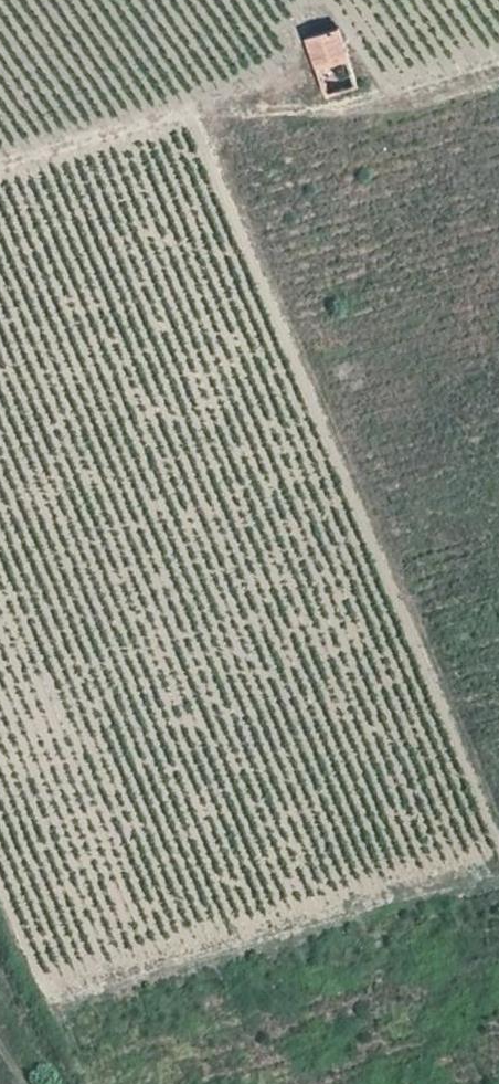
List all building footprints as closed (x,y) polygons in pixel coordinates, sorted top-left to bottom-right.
[(359,86),(342,25),(311,34),(328,95),(359,86)]
